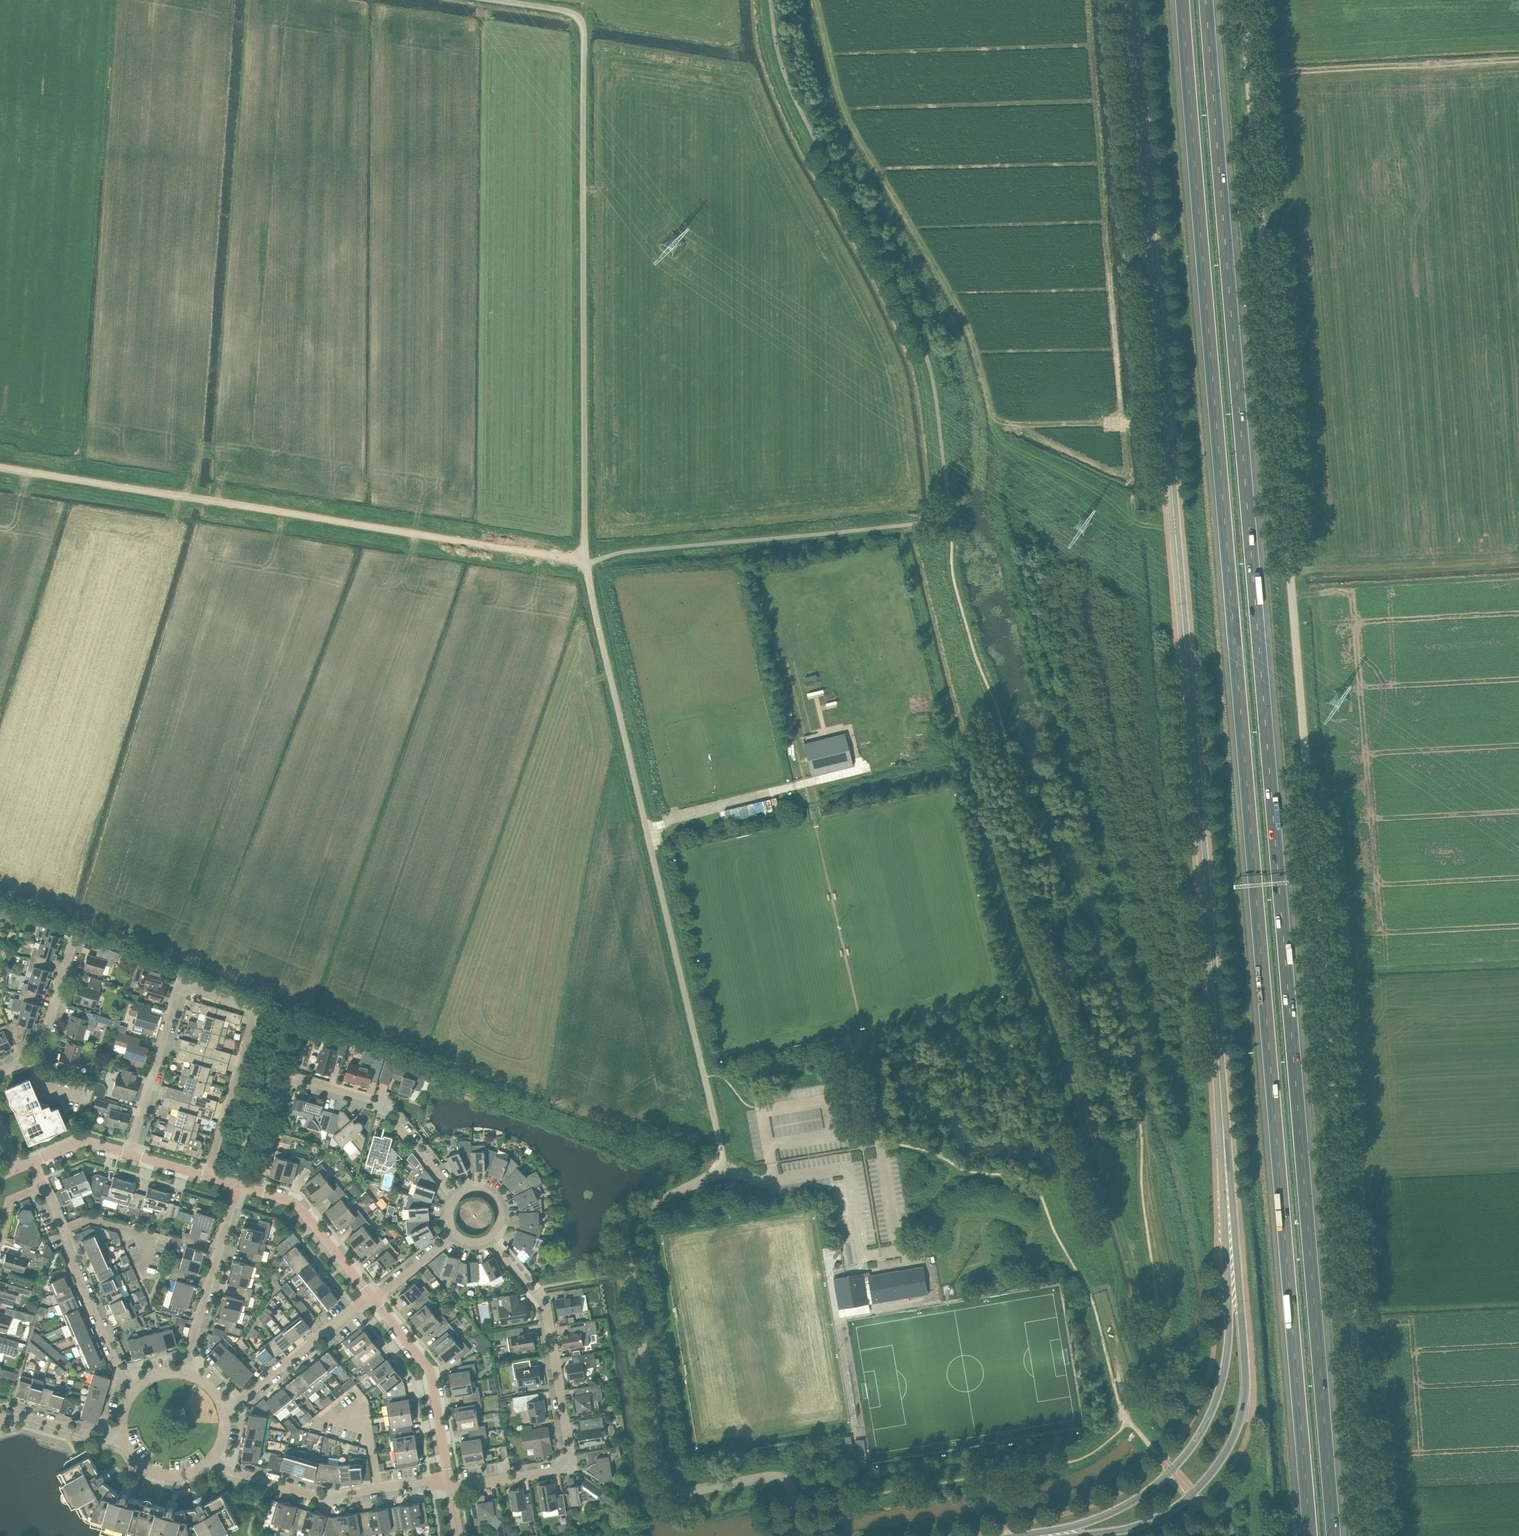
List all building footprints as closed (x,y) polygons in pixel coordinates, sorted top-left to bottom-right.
[(854,765),(846,733),(804,743),(807,757),(809,762),(812,776),(854,765)] [(753,801),(724,809),(727,820),(756,813),(753,801)] [(10,911),(0,907),(0,915),(1,916),(1,913),(8,915),(10,911)] [(53,927),(41,923),(37,935),(42,936),(40,943),(57,948),(58,943),(59,943),(61,936),(51,934),(53,927)] [(55,952),(57,948),(40,943),(38,949),(33,948),(30,959),(45,963),(46,957),(55,960),(57,953),(55,952)] [(112,967),(114,959),(118,960),(120,953),(116,952),(114,957),(104,954),(102,959),(87,955),(83,969),(101,974),(104,965),(112,967)] [(43,969),(45,963),(30,959),(27,970),(32,971),(30,977),(47,982),(48,978),(49,978),(51,971),(43,969)] [(146,998),(161,1002),(166,987),(163,986),(163,980),(161,980),(164,972),(145,967),(140,982),(149,985),(146,998)] [(45,987),(47,982),(30,977),(28,984),(23,982),(20,993),(35,998),(36,992),(44,994),(46,987),(45,987)] [(78,986),(74,1000),(94,1007),(102,980),(90,977),(87,988),(78,986)] [(124,990),(122,997),(130,999),(132,992),(124,990)] [(33,1003),(35,998),(20,993),(18,999),(14,998),(11,1009),(20,1012),(37,1017),(38,1012),(39,1013),(41,1006),(33,1003)] [(157,1016),(149,1013),(151,1007),(133,1002),(130,1014),(136,1016),(134,1024),(144,1027),(143,1032),(152,1035),(157,1016)] [(210,1031),(217,1008),(202,1003),(201,1009),(191,1006),(190,1010),(205,1015),(204,1021),(198,1019),(197,1022),(189,1020),(188,1025),(195,1027),(210,1031)] [(230,1018),(232,1012),(217,1008),(210,1031),(225,1036),(227,1028),(222,1026),(223,1020),(239,1025),(240,1021),(230,1018)] [(92,1031),(96,1014),(78,1009),(76,1016),(71,1015),(70,1018),(71,1018),(67,1033),(72,1034),(71,1037),(75,1038),(76,1037),(82,1039),(85,1029),(92,1031)] [(35,1021),(37,1017),(20,1012),(18,1018),(13,1017),(12,1021),(8,1023),(13,1035),(12,1035),(16,1043),(22,1040),(25,1032),(23,1031),(24,1026),(34,1029),(36,1022),(35,1021)] [(113,1026),(114,1019),(106,1017),(105,1023),(113,1026)] [(12,1035),(13,1035),(8,1023),(0,1026),(0,1051),(4,1049),(5,1050),(11,1047),(7,1038),(12,1035)] [(203,1055),(210,1031),(195,1027),(193,1035),(199,1037),(197,1043),(181,1039),(180,1043),(190,1046),(189,1051),(203,1055)] [(223,1044),(225,1036),(210,1031),(203,1055),(218,1060),(220,1054),(230,1057),(231,1053),(215,1049),(217,1042),(223,1044)] [(137,1038),(124,1034),(118,1032),(115,1043),(126,1047),(124,1056),(127,1057),(125,1062),(142,1067),(148,1048),(135,1044),(137,1038)] [(348,1042),(341,1039),(338,1050),(324,1046),(321,1054),(319,1054),(317,1062),(319,1062),(316,1071),(331,1075),(337,1054),(344,1056),(348,1042)] [(56,1067),(76,1073),(80,1058),(77,1057),(81,1045),(68,1042),(65,1053),(61,1052),(56,1067)] [(377,1082),(383,1064),(385,1056),(366,1050),(358,1065),(350,1063),(346,1078),(348,1079),(348,1080),(353,1081),(353,1080),(360,1082),(360,1083),(368,1086),(370,1080),(377,1082)] [(196,1079),(203,1055),(189,1051),(187,1057),(177,1054),(176,1058),(191,1062),(190,1069),(184,1067),(182,1075),(196,1079)] [(217,1065),(218,1060),(203,1055),(196,1079),(211,1084),(214,1076),(208,1074),(210,1068),(225,1072),(227,1068),(217,1065)] [(415,1083),(422,1085),(425,1074),(409,1070),(410,1068),(386,1061),(380,1082),(389,1085),(391,1077),(402,1080),(398,1092),(411,1096),(415,1083)] [(121,1077),(117,1076),(113,1090),(114,1090),(112,1095),(122,1098),(132,1101),(133,1096),(134,1096),(138,1082),(131,1080),(132,1078),(134,1078),(136,1072),(123,1068),(121,1077)] [(189,1103),(196,1079),(182,1075),(179,1083),(185,1085),(183,1091),(167,1086),(166,1090),(176,1093),(175,1099),(189,1103)] [(50,1110),(48,1105),(48,1104),(40,1108),(28,1079),(6,1088),(5,1090),(28,1142),(30,1143),(40,1139),(48,1138),(54,1133),(64,1128),(65,1127),(56,1108),(50,1110)] [(209,1092),(211,1084),(196,1079),(189,1103),(204,1107),(206,1102),(216,1105),(217,1101),(201,1096),(203,1090),(209,1092)] [(290,1113),(290,1114),(295,1113),(299,1113),(304,1114),(308,1116),(312,1118),(310,1125),(320,1128),(320,1130),(321,1132),(322,1135),(322,1137),(322,1144),(323,1139),(325,1139),(328,1132),(330,1125),(331,1121),(333,1112),(326,1110),(324,1110),(322,1109),(323,1105),(296,1098),(292,1113),(290,1113)] [(117,1105),(107,1102),(96,1099),(93,1108),(104,1112),(109,1113),(106,1125),(114,1127),(114,1125),(125,1128),(129,1114),(116,1111),(117,1105)] [(182,1127),(189,1103),(175,1099),(173,1104),(163,1101),(162,1105),(178,1110),(176,1116),(170,1115),(168,1123),(182,1127)] [(194,1121),(196,1115),(211,1120),(213,1116),(203,1113),(204,1107),(189,1103),(182,1127),(197,1131),(200,1123),(194,1121)] [(366,1137),(361,1131),(362,1130),(362,1129),(363,1129),(363,1128),(363,1127),(363,1126),(363,1125),(363,1124),(362,1123),(361,1123),(361,1122),(360,1122),(359,1122),(358,1122),(355,1123),(353,1120),(352,1121),(344,1111),(340,1110),(337,1123),(341,1129),(333,1136),(342,1147),(351,1139),(362,1153),(366,1137)] [(175,1151),(182,1127),(168,1123),(165,1131),(171,1132),(169,1139),(153,1134),(152,1138),(162,1141),(161,1147),(175,1151)] [(195,1139),(197,1131),(182,1127),(175,1151),(190,1155),(192,1150),(202,1152),(203,1148),(201,1148),(202,1144),(200,1140),(195,1139)] [(281,1141),(292,1144),(293,1138),(282,1135),(281,1141)] [(375,1135),(365,1168),(374,1166),(373,1170),(376,1173),(379,1174),(393,1170),(396,1167),(397,1164),(396,1160),(398,1153),(391,1146),(393,1138),(385,1135),(384,1137),(375,1135)] [(472,1169),(471,1145),(471,1140),(458,1141),(458,1152),(447,1157),(455,1175),(468,1170),(467,1169),(472,1169)] [(496,1155),(497,1155),(498,1152),(486,1148),(485,1145),(471,1145),(472,1169),(472,1171),(485,1171),(485,1170),(490,1171),(496,1155)] [(282,1179),(287,1159),(282,1158),(282,1152),(278,1150),(270,1175),(282,1179)] [(412,1151),(406,1158),(416,1167),(420,1162),(412,1151)] [(518,1168),(520,1166),(510,1156),(507,1159),(497,1155),(496,1155),(490,1171),(489,1174),(502,1178),(502,1177),(506,1180),(506,1181),(518,1168)] [(302,1171),(303,1166),(309,1168),(312,1164),(313,1162),(305,1159),(305,1158),(296,1156),(292,1161),(287,1159),(282,1179),(293,1182),(296,1170),(302,1171)] [(312,1193),(328,1181),(324,1177),(328,1172),(322,1164),(315,1169),(312,1172),(311,1172),(315,1176),(305,1184),(312,1193)] [(544,1176),(540,1177),(537,1171),(527,1176),(518,1168),(506,1181),(506,1180),(504,1182),(514,1191),(515,1191),(517,1195),(533,1188),(536,1186),(543,1183),(542,1182),(546,1180),(544,1176)] [(435,1189),(439,1185),(425,1169),(414,1182),(417,1184),(413,1195),(413,1196),(430,1201),(429,1201),(432,1202),(436,1190),(435,1189)] [(83,1170),(73,1175),(81,1193),(91,1189),(94,1196),(101,1198),(104,1186),(107,1177),(97,1174),(93,1176),(94,1178),(88,1180),(83,1170)] [(81,1193),(73,1175),(62,1179),(66,1189),(60,1192),(65,1204),(72,1201),(70,1198),(81,1193)] [(119,1199),(124,1180),(113,1177),(110,1187),(104,1186),(101,1198),(118,1203),(119,1199)] [(136,1183),(124,1180),(119,1199),(130,1202),(129,1206),(130,1206),(129,1210),(134,1212),(139,1196),(133,1194),(136,1183)] [(333,1199),(343,1190),(337,1182),(331,1185),(328,1181),(312,1193),(319,1202),(329,1194),(333,1199)] [(371,1182),(365,1187),(386,1213),(391,1197),(384,1198),(371,1182)] [(153,1209),(159,1190),(148,1187),(145,1197),(139,1196),(134,1212),(139,1213),(140,1209),(142,1209),(143,1206),(153,1209)] [(538,1198),(533,1188),(517,1195),(515,1196),(520,1208),(521,1208),(521,1212),(522,1213),(539,1212),(542,1212),(541,1198),(538,1198)] [(170,1193),(159,1190),(153,1209),(164,1212),(163,1216),(170,1218),(170,1216),(173,1206),(167,1204),(170,1193)] [(334,1220),(349,1208),(346,1203),(350,1198),(343,1190),(333,1199),(336,1203),(326,1211),(334,1220)] [(60,1192),(55,1194),(60,1206),(65,1204),(60,1192)] [(428,1206),(429,1201),(430,1201),(413,1196),(413,1195),(410,1194),(406,1207),(409,1208),(410,1220),(427,1219),(430,1219),(429,1206),(428,1206)] [(177,1218),(178,1212),(180,1206),(174,1204),(173,1206),(170,1216),(177,1218)] [(194,1209),(192,1216),(178,1212),(177,1218),(193,1223),(213,1228),(216,1217),(215,1217),(216,1215),(215,1213),(214,1211),(213,1210),(211,1210),(209,1211),(207,1213),(207,1214),(201,1213),(202,1212),(202,1210),(201,1208),(199,1207),(197,1207),(195,1208),(194,1209)] [(19,1224),(14,1241),(24,1244),(22,1249),(30,1252),(32,1246),(37,1247),(41,1236),(34,1221),(33,1221),(32,1219),(34,1217),(30,1209),(22,1208),(17,1215),(20,1222),(23,1223),(22,1225),(19,1224)] [(354,1226),(365,1217),(358,1209),(353,1212),(349,1208),(334,1220),(341,1229),(351,1221),(354,1226)] [(540,1224),(539,1212),(522,1213),(521,1212),(519,1213),(520,1226),(521,1226),(519,1230),(519,1231),(536,1236),(536,1237),(539,1238),(543,1225),(540,1224)] [(355,1247),(371,1234),(367,1230),(371,1225),(365,1217),(354,1226),(358,1230),(348,1238),(355,1247)] [(244,1225),(241,1236),(264,1243),(270,1222),(260,1219),(259,1224),(249,1221),(248,1222),(246,1223),(245,1224),(245,1225),(244,1225)] [(428,1224),(427,1219),(410,1220),(406,1220),(407,1234),(411,1233),(416,1245),(434,1236),(428,1224)] [(209,1240),(213,1228),(193,1223),(190,1233),(183,1232),(182,1238),(195,1242),(196,1236),(209,1240)] [(86,1238),(81,1240),(86,1251),(101,1244),(96,1234),(94,1235),(91,1227),(83,1231),(86,1238)] [(119,1237),(117,1232),(108,1230),(113,1240),(119,1237)] [(532,1248),(536,1237),(536,1236),(519,1231),(519,1230),(517,1230),(513,1242),(514,1243),(510,1247),(523,1263),(535,1250),(532,1248)] [(379,1250),(386,1244),(380,1236),(374,1239),(371,1234),(355,1247),(362,1256),(372,1248),(376,1253),(379,1250)] [(241,1236),(237,1248),(250,1252),(249,1257),(262,1261),(267,1244),(264,1243),(241,1236)] [(182,1238),(180,1244),(181,1245),(184,1252),(183,1257),(203,1263),(206,1251),(193,1248),(195,1242),(182,1238)] [(106,1242),(101,1244),(86,1251),(90,1261),(105,1255),(111,1253),(106,1242)] [(283,1255),(293,1247),(289,1242),(279,1250),(283,1255)] [(389,1242),(386,1244),(379,1250),(382,1254),(372,1262),(380,1272),(396,1260),(392,1254),(396,1249),(389,1242)] [(291,1264),(303,1254),(296,1245),(293,1247),(283,1255),(291,1264)] [(36,1253),(30,1252),(22,1249),(20,1256),(7,1252),(3,1267),(23,1272),(27,1258),(34,1260),(36,1253)] [(460,1261),(461,1259),(448,1254),(448,1255),(444,1252),(429,1263),(440,1276),(443,1274),(454,1277),(460,1261)] [(298,1273),(310,1263),(303,1254),(291,1264),(298,1273)] [(110,1265),(105,1255),(90,1261),(95,1272),(110,1265)] [(478,1281),(479,1284),(492,1283),(492,1279),(503,1274),(501,1269),(504,1267),(500,1261),(497,1263),(494,1256),(483,1262),(483,1263),(478,1263),(479,1280),(478,1281)] [(199,1274),(203,1263),(183,1257),(180,1268),(174,1266),(172,1272),(185,1276),(186,1270),(199,1274)] [(260,1268),(262,1261),(249,1257),(247,1263),(234,1259),(231,1271),(250,1276),(254,1266),(260,1268)] [(478,1263),(478,1261),(465,1262),(460,1261),(454,1277),(453,1280),(466,1285),(467,1281),(478,1281),(479,1280),(478,1263)] [(305,1282),(317,1272),(310,1263),(298,1273),(292,1277),(296,1282),(301,1277),(305,1282)] [(114,1276),(110,1265),(95,1272),(99,1282),(114,1276)] [(928,1294),(923,1266),(864,1276),(863,1273),(834,1278),(839,1309),(928,1294)] [(61,1269),(52,1272),(49,1282),(54,1292),(69,1286),(65,1276),(67,1274),(64,1267),(61,1269)] [(137,1279),(133,1268),(127,1270),(130,1277),(129,1278),(131,1281),(137,1279)] [(247,1287),(250,1276),(231,1271),(227,1282),(240,1286),(239,1292),(252,1295),(254,1289),(247,1287)] [(183,1282),(185,1276),(172,1272),(170,1279),(176,1280),(173,1291),(193,1297),(196,1286),(183,1282)] [(308,1294),(325,1281),(317,1272),(305,1282),(309,1288),(306,1291),(308,1294)] [(114,1276),(99,1282),(98,1283),(98,1284),(98,1285),(99,1287),(100,1289),(101,1290),(103,1290),(104,1293),(119,1287),(114,1276)] [(16,1279),(14,1285),(0,1281),(0,1296),(15,1301),(18,1291),(28,1294),(31,1283),(16,1279)] [(332,1290),(325,1281),(308,1294),(311,1298),(315,1295),(319,1300),(332,1290)] [(294,1291),(291,1288),(287,1282),(281,1286),(289,1295),(294,1291)] [(406,1286),(399,1291),(401,1293),(399,1295),(403,1300),(402,1301),(404,1304),(405,1303),(407,1305),(417,1297),(419,1299),(429,1291),(425,1285),(419,1288),(415,1283),(408,1288),(406,1286)] [(74,1296),(69,1286),(54,1292),(58,1303),(74,1296)] [(123,1297),(119,1287),(104,1293),(109,1304),(123,1297)] [(327,1309),(339,1299),(337,1296),(339,1294),(334,1288),(332,1290),(319,1300),(327,1309)] [(160,1312),(173,1315),(180,1317),(182,1311),(180,1310),(181,1306),(189,1308),(193,1297),(173,1291),(168,1307),(162,1306),(160,1312)] [(418,1326),(434,1313),(430,1309),(434,1304),(428,1296),(431,1294),(429,1291),(419,1299),(420,1302),(417,1304),(421,1309),(411,1317),(418,1326)] [(249,1306),(252,1295),(239,1292),(237,1297),(224,1294),(221,1305),(241,1311),(242,1304),(249,1306)] [(518,1304),(516,1294),(503,1296),(505,1306),(499,1307),(502,1325),(528,1320),(525,1303),(518,1304)] [(77,1295),(74,1296),(58,1303),(63,1314),(78,1307),(81,1306),(77,1295)] [(128,1295),(123,1297),(109,1304),(113,1314),(132,1306),(128,1295)] [(582,1311),(579,1295),(556,1299),(559,1315),(582,1311)] [(154,1303),(153,1304),(156,1310),(160,1312),(162,1306),(154,1303)] [(308,1309),(306,1306),(304,1303),(298,1307),(303,1313),(308,1309)] [(241,1311),(221,1305),(218,1316),(231,1320),(229,1325),(227,1331),(240,1335),(242,1329),(234,1326),(235,1322),(237,1322),(241,1311)] [(137,1316),(132,1306),(113,1314),(118,1325),(120,1323),(132,1318),(136,1317),(137,1316)] [(83,1317),(78,1307),(63,1314),(67,1324),(83,1317)] [(316,1318),(308,1309),(303,1313),(310,1322),(316,1318)] [(28,1313),(15,1310),(13,1317),(26,1321),(28,1313)] [(273,1318),(270,1314),(264,1310),(262,1314),(260,1319),(265,1325),(273,1318)] [(11,1316),(3,1313),(2,1315),(0,1314),(0,1330),(7,1332),(11,1316)] [(28,1313),(26,1321),(32,1323),(34,1315),(28,1313)] [(438,1331),(449,1323),(443,1315),(437,1317),(434,1313),(418,1326),(425,1335),(435,1327),(438,1331)] [(173,1315),(171,1322),(180,1325),(184,1326),(186,1319),(180,1317),(173,1315)] [(302,1335),(311,1328),(301,1315),(292,1323),(302,1335)] [(87,1328),(83,1317),(67,1324),(72,1335),(87,1328)] [(135,1325),(132,1318),(120,1323),(123,1330),(135,1325)] [(588,1335),(596,1333),(597,1331),(595,1320),(585,1322),(586,1325),(573,1327),(574,1333),(562,1334),(565,1349),(583,1345),(582,1336),(588,1335)] [(302,1335),(292,1323),(283,1330),(293,1342),(302,1335)] [(439,1353),(455,1340),(452,1336),(457,1332),(449,1323),(438,1331),(442,1336),(432,1344),(439,1353)] [(159,1326),(161,1331),(165,1347),(176,1344),(178,1343),(180,1341),(180,1339),(179,1336),(178,1335),(176,1334),(174,1335),(172,1328),(170,1328),(169,1324),(159,1326)] [(76,1345),(95,1337),(93,1333),(91,1327),(90,1326),(87,1328),(72,1335),(76,1345)] [(224,1337),(227,1331),(214,1327),(212,1334),(216,1335),(224,1337)] [(522,1334),(521,1327),(506,1329),(510,1351),(535,1347),(532,1332),(522,1334)] [(284,1350),(293,1342),(283,1330),(274,1337),(284,1350)] [(357,1353),(372,1341),(365,1332),(362,1334),(358,1330),(343,1342),(348,1348),(352,1347),(357,1353)] [(31,1338),(32,1339),(35,1341),(40,1336),(37,1333),(33,1331),(31,1338)] [(165,1347),(161,1331),(150,1334),(154,1350),(165,1347)] [(144,1356),(143,1353),(138,1337),(137,1332),(133,1334),(134,1338),(127,1340),(132,1359),(134,1359),(139,1358),(144,1356)] [(154,1350),(150,1334),(138,1337),(143,1353),(154,1350)] [(217,1361),(229,1349),(233,1345),(224,1337),(216,1335),(212,1334),(211,1340),(219,1343),(209,1353),(217,1361)] [(18,1346),(25,1348),(26,1344),(0,1336),(0,1352),(15,1356),(18,1346)] [(81,1356),(100,1348),(99,1347),(99,1346),(97,1341),(95,1337),(76,1345),(81,1356)] [(275,1357),(284,1350),(274,1337),(265,1344),(275,1357)] [(459,1345),(455,1340),(439,1353),(447,1362),(456,1354),(460,1358),(471,1350),(464,1341),(459,1345)] [(479,1345),(475,1348),(479,1353),(490,1347),(486,1340),(479,1345)] [(28,1349),(38,1357),(43,1352),(30,1341),(28,1349)] [(380,1350),(372,1341),(357,1353),(363,1360),(360,1364),(365,1370),(381,1358),(377,1353),(380,1350)] [(59,1352),(56,1350),(50,1344),(43,1347),(55,1358),(59,1352)] [(275,1357),(265,1344),(256,1352),(258,1355),(261,1358),(267,1365),(269,1363),(270,1364),(277,1359),(275,1357)] [(226,1369),(237,1357),(233,1353),(236,1349),(233,1345),(229,1349),(217,1361),(226,1369)] [(100,1348),(81,1356),(86,1366),(90,1365),(104,1358),(102,1354),(100,1348)] [(339,1363),(330,1352),(329,1351),(320,1358),(330,1371),(339,1363)] [(596,1366),(596,1364),(600,1363),(599,1358),(595,1359),(594,1353),(572,1356),(573,1363),(567,1364),(570,1379),(576,1378),(576,1382),(584,1381),(584,1377),(585,1377),(583,1368),(596,1366)] [(234,1377),(246,1365),(237,1357),(226,1369),(234,1377)] [(107,1364),(104,1358),(90,1365),(92,1370),(99,1367),(107,1364)] [(330,1371),(320,1358),(311,1365),(321,1378),(330,1371)] [(380,1382),(395,1369),(387,1360),(384,1362),(381,1358),(365,1370),(370,1376),(374,1375),(380,1382)] [(528,1366),(527,1360),(513,1363),(515,1378),(517,1379),(518,1379),(520,1385),(541,1382),(538,1366),(530,1367),(528,1366)] [(254,1373),(250,1368),(253,1365),(250,1361),(246,1365),(234,1377),(232,1379),(240,1387),(254,1373)] [(450,1373),(452,1385),(472,1381),(471,1376),(476,1373),(475,1363),(461,1365),(462,1371),(450,1373)] [(321,1378),(311,1365),(302,1372),(317,1391),(326,1384),(321,1378)] [(106,1389),(110,1378),(101,1375),(102,1373),(99,1367),(92,1370),(93,1373),(90,1384),(106,1389)] [(12,1371),(6,1370),(1,1368),(0,1371),(0,1375),(4,1377),(4,1376),(10,1377),(10,1378),(15,1380),(17,1373),(12,1371)] [(402,1379),(395,1369),(380,1382),(385,1388),(383,1393),(383,1395),(403,1392),(402,1384),(399,1381),(402,1379)] [(302,1372),(293,1380),(303,1392),(304,1392),(308,1398),(317,1391),(302,1372)] [(26,1398),(31,1383),(32,1377),(21,1374),(15,1395),(26,1398)] [(37,1402),(42,1386),(43,1381),(32,1377),(31,1383),(26,1398),(37,1402)] [(346,1391),(355,1384),(351,1378),(345,1383),(342,1386),(341,1384),(340,1384),(346,1391)] [(303,1392),(293,1380),(284,1387),(294,1399),(303,1392)] [(48,1405),(53,1389),(55,1384),(43,1381),(42,1386),(37,1402),(48,1405)] [(473,1392),(472,1381),(452,1385),(454,1396),(466,1394),(467,1399),(480,1397),(479,1391),(473,1392)] [(60,1408),(62,1400),(66,1387),(55,1384),(53,1389),(48,1405),(60,1408)] [(103,1400),(106,1389),(90,1384),(87,1395),(103,1400)] [(337,1398),(346,1391),(340,1384),(332,1391),(337,1398)] [(578,1394),(572,1395),(576,1414),(595,1411),(593,1401),(603,1400),(600,1384),(577,1388),(578,1394)] [(294,1399),(284,1387),(276,1394),(286,1406),(290,1412),(291,1412),(300,1405),(294,1399)] [(405,1400),(403,1392),(383,1395),(385,1405),(389,1406),(391,1414),(410,1411),(408,1399),(405,1400)] [(276,1394),(266,1401),(274,1410),(281,1419),(290,1412),(286,1406),(276,1394)] [(100,1411),(103,1400),(87,1395),(85,1401),(79,1400),(78,1405),(100,1411)] [(543,1399),(540,1399),(528,1401),(527,1395),(513,1397),(515,1411),(529,1409),(531,1423),(545,1420),(543,1406),(545,1406),(543,1399)] [(329,1396),(324,1400),(328,1405),(334,1401),(329,1396)] [(482,1408),(480,1397),(467,1399),(468,1405),(455,1407),(457,1418),(477,1415),(476,1409),(482,1408)] [(274,1410),(266,1401),(264,1398),(259,1402),(268,1415),(274,1410)] [(62,1400),(60,1408),(59,1412),(65,1413),(67,1405),(69,1401),(62,1400)] [(267,1416),(266,1416),(268,1415),(259,1402),(251,1408),(248,1425),(265,1428),(267,1416)] [(97,1422),(100,1411),(78,1405),(77,1408),(83,1410),(80,1417),(97,1422)] [(412,1423),(410,1411),(391,1414),(392,1423),(388,1425),(390,1433),(410,1429),(409,1423),(412,1423)] [(310,1420),(306,1414),(300,1419),(304,1424),(310,1420)] [(479,1426),(477,1415),(457,1418),(459,1430),(472,1428),(473,1433),(486,1431),(485,1425),(479,1426)] [(578,1429),(581,1447),(584,1447),(584,1445),(601,1443),(598,1428),(604,1427),(602,1416),(583,1419),(584,1429),(581,1430),(581,1428),(578,1429)] [(298,1429),(293,1423),(288,1427),(293,1434),(298,1429)] [(263,1439),(265,1428),(248,1425),(246,1436),(263,1439)] [(551,1443),(549,1433),(548,1427),(522,1431),(524,1448),(535,1446),(536,1456),(552,1453),(550,1443),(551,1443)] [(411,1435),(410,1429),(390,1433),(391,1441),(395,1441),(397,1449),(397,1450),(416,1446),(414,1435),(411,1435)] [(487,1437),(486,1431),(473,1433),(474,1439),(461,1441),(463,1452),(483,1449),(481,1438),(487,1437)] [(263,1439),(246,1436),(243,1435),(241,1447),(244,1447),(261,1450),(266,1451),(267,1447),(262,1446),(263,1439)] [(852,1435),(845,1436),(847,1455),(854,1455),(852,1435)] [(331,1445),(333,1438),(326,1436),(324,1443),(331,1445)] [(292,1472),(297,1456),(299,1450),(287,1446),(281,1469),(292,1472)] [(418,1458),(416,1446),(397,1450),(397,1449),(394,1450),(396,1461),(395,1462),(396,1468),(415,1465),(415,1459),(418,1458)] [(619,1446),(598,1449),(588,1451),(589,1461),(590,1461),(592,1464),(590,1465),(589,1466),(588,1467),(587,1468),(585,1470),(602,1481),(612,1479),(609,1466),(615,1457),(621,1456),(619,1446)] [(259,1462),(261,1450),(244,1447),(242,1459),(259,1462)] [(485,1460),(483,1449),(463,1452),(465,1464),(485,1460)] [(239,1510),(228,1491),(222,1494),(206,1503),(204,1500),(200,1498),(195,1501),(194,1505),(196,1508),(177,1510),(178,1507),(176,1503),(171,1501),(167,1504),(166,1507),(131,1497),(132,1493),(130,1489),(125,1488),(121,1490),(120,1494),(105,1482),(108,1480),(109,1476),(107,1471),(102,1470),(99,1472),(90,1455),(87,1450),(68,1460),(66,1462),(65,1463),(64,1465),(64,1467),(65,1469),(58,1473),(64,1483),(61,1485),(73,1507),(76,1505),(84,1519),(84,1520),(85,1521),(86,1521),(87,1522),(88,1522),(103,1527),(102,1530),(123,1535),(126,1535),(127,1534),(134,1535),(228,1535),(231,1534),(230,1531),(240,1526),(236,1519),(238,1518),(239,1516),(240,1514),(240,1512),(239,1510)] [(303,1476),(308,1459),(310,1453),(299,1450),(297,1456),(292,1472),(303,1476)] [(315,1479),(318,1462),(317,1462),(319,1456),(310,1453),(308,1459),(303,1476),(315,1479)] [(274,1469),(278,1455),(271,1454),(267,1467),(274,1469)] [(280,1471),(284,1457),(278,1455),(274,1469),(280,1471)] [(363,1480),(362,1473),(370,1472),(368,1458),(361,1459),(361,1463),(350,1464),(351,1484),(362,1484),(361,1480),(363,1480)] [(327,1480),(329,1463),(318,1462),(315,1479),(327,1480)] [(339,1481),(339,1464),(329,1463),(327,1480),(339,1481)] [(351,1484),(350,1464),(339,1464),(339,1481),(340,1481),(341,1485),(351,1484)] [(586,1477),(581,1485),(569,1487),(572,1505),(584,1503),(587,1505),(591,1499),(599,1498),(604,1490),(586,1477)] [(558,1494),(556,1493),(554,1483),(538,1485),(543,1510),(558,1507),(559,1514),(567,1513),(563,1493),(558,1494)] [(525,1504),(523,1488),(509,1490),(512,1510),(521,1509),(524,1521),(535,1519),(532,1503),(525,1504)] [(491,1522),(497,1526),(499,1535),(505,1535),(503,1520),(499,1496),(492,1498),(492,1500),(486,1501),(485,1495),(471,1497),(475,1525),(491,1522)] [(281,1525),(288,1502),(287,1502),(285,1502),(284,1503),(272,1499),(265,1522),(267,1523),(268,1521),(281,1525)] [(429,1525),(425,1501),(413,1503),(411,1503),(409,1502),(413,1525),(427,1523),(427,1525),(429,1525)] [(296,1531),(302,1508),(291,1505),(290,1504),(288,1502),(281,1525),(295,1529),(294,1531),(296,1531)] [(413,1525),(409,1502),(408,1502),(407,1503),(406,1504),(394,1506),(398,1530),(399,1530),(399,1528),(413,1525)] [(398,1530),(394,1506),(382,1508),(381,1508),(379,1507),(378,1507),(382,1531),(396,1528),(396,1530),(398,1530)] [(382,1531),(378,1507),(376,1509),(375,1510),(363,1512),(367,1535),(368,1535),(368,1533),(382,1531)] [(318,1511),(317,1511),(315,1511),(314,1511),(302,1508),(296,1531),(297,1531),(298,1530),(305,1532),(304,1535),(310,1535),(311,1533),(318,1511)] [(332,1517),(321,1513),(320,1512),(318,1511),(311,1533),(317,1535),(316,1535),(331,1535),(332,1517)] [(347,1512),(347,1513),(345,1514),(344,1515),(332,1517),(331,1535),(350,1535),(351,1535),(347,1512)] [(367,1535),(363,1512),(351,1514),(350,1513),(348,1512),(347,1512),(351,1535),(365,1534),(365,1535),(367,1535)] [(508,1535),(510,1535),(519,1534),(518,1527),(507,1529),(508,1535)]
